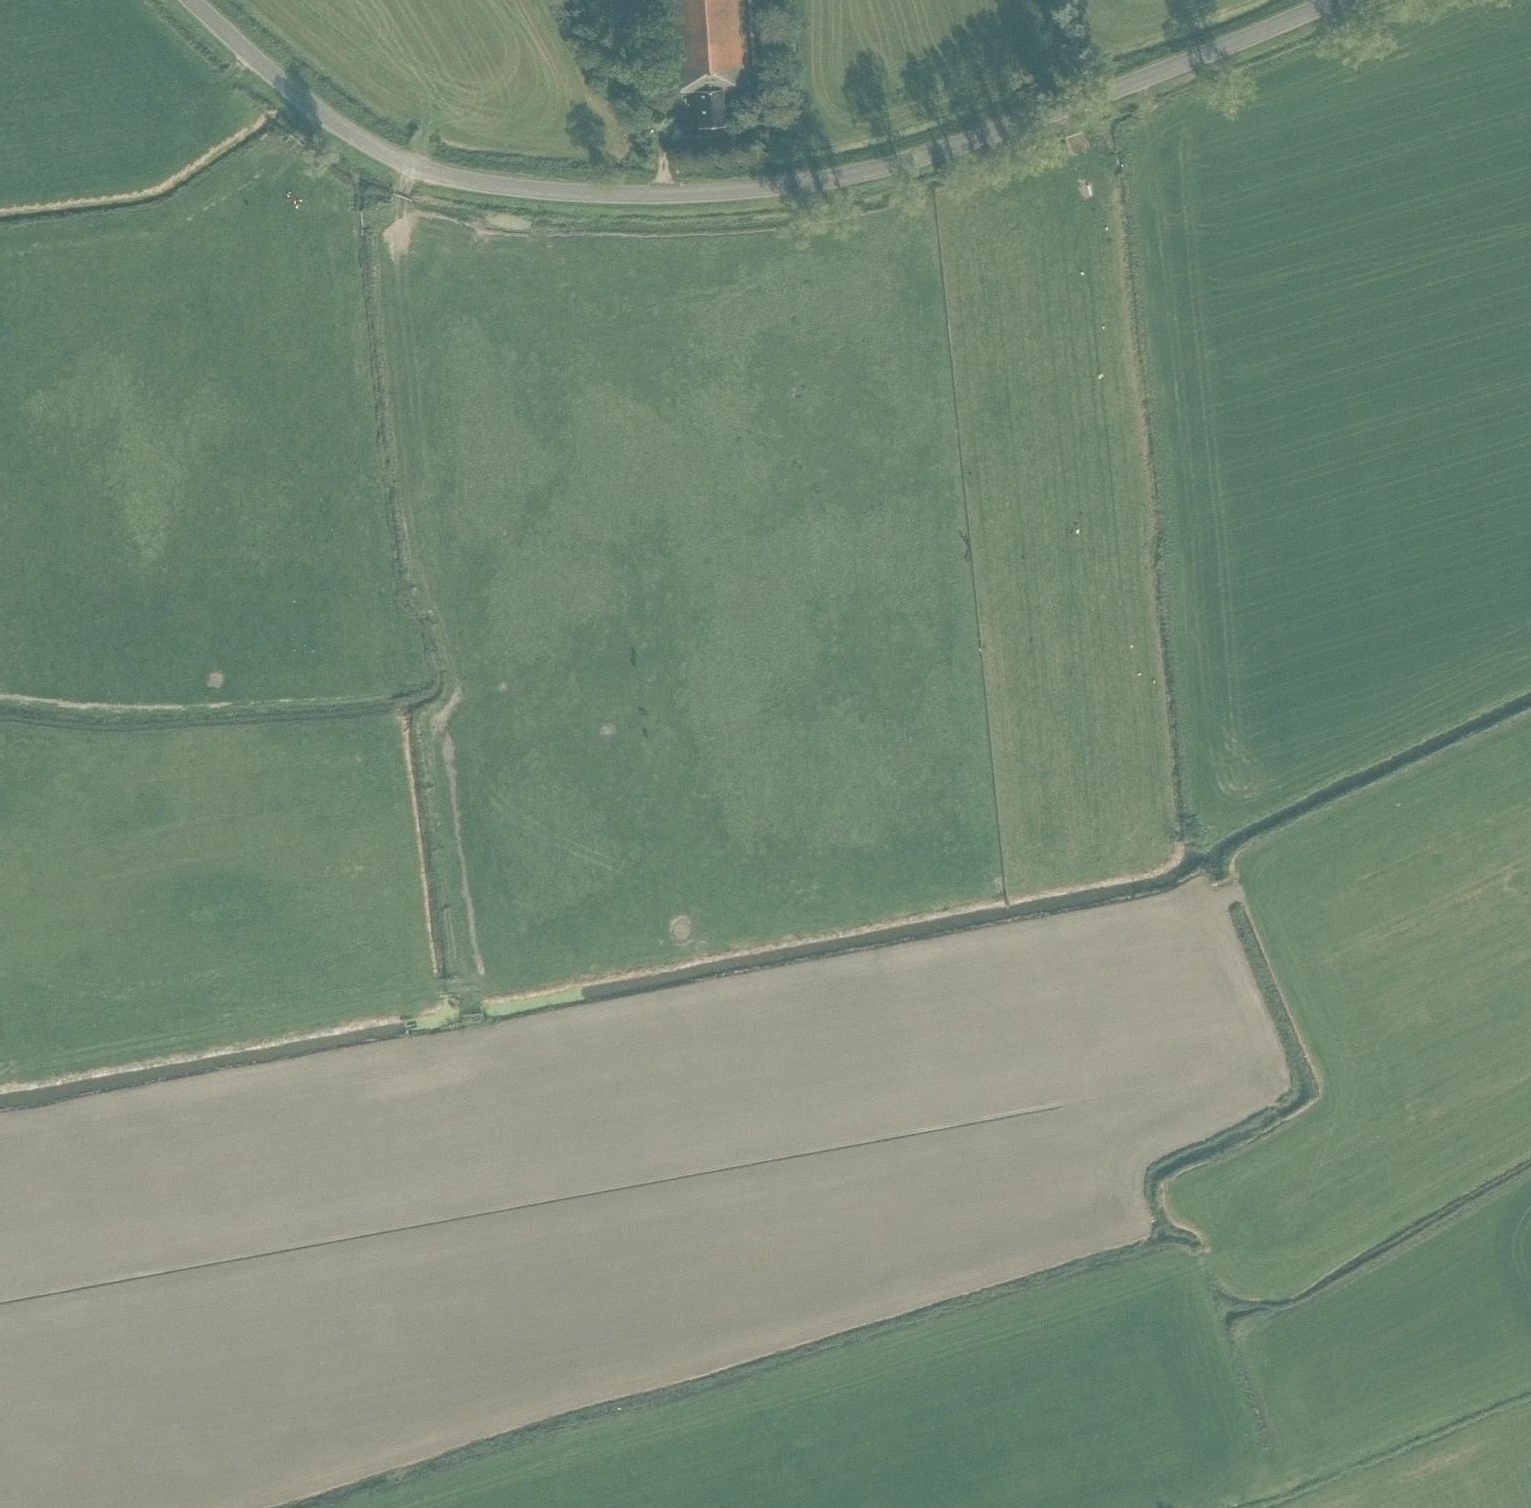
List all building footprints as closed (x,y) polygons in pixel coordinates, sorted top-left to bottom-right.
[(722,91),(746,89),(739,0),(665,0),(671,92),(696,91),(699,127),(724,126),(722,91)]
